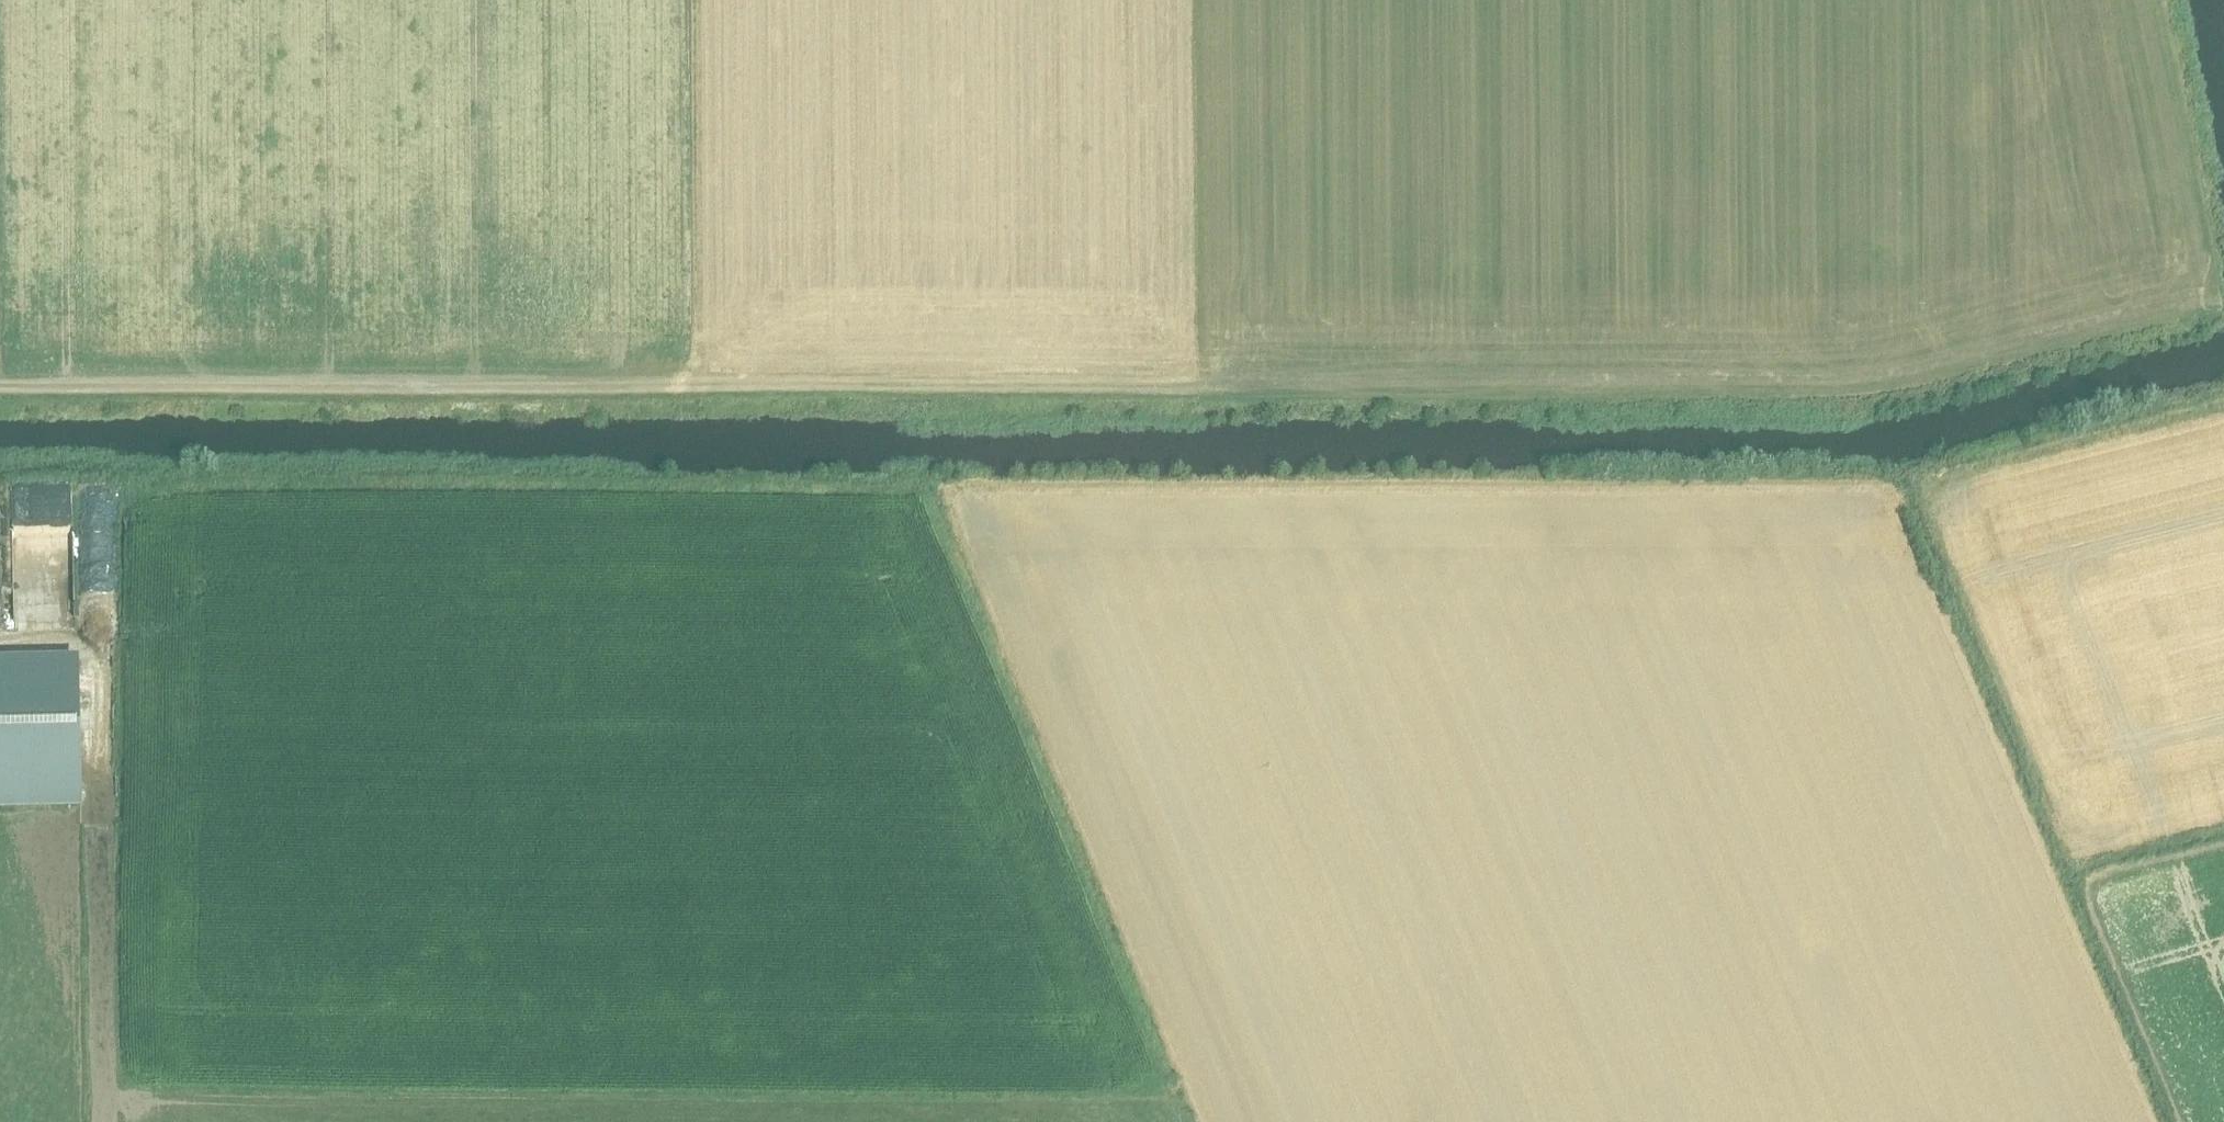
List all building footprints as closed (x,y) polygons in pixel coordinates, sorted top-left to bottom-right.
[(21,628),(78,626),(74,515),(112,514),(111,490),(16,493),(21,628)] [(82,802),(79,662),(0,664),(0,804),(82,802)]
